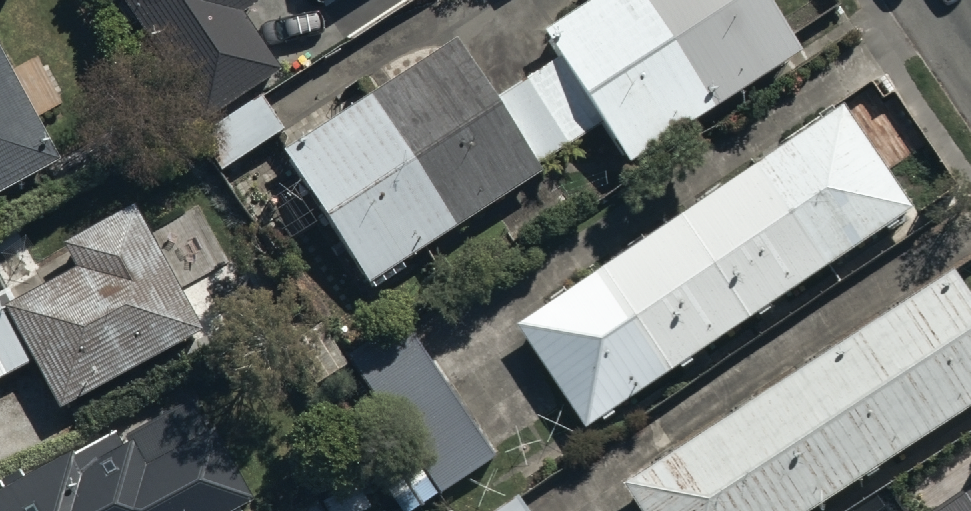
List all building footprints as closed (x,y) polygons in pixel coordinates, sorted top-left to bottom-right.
[(205,135),(283,83),(244,25),(262,13),(254,0),(115,0),(205,135)] [(537,172),(596,135),(623,179),(796,71),(752,0),(621,0),(540,50),(555,74),(493,113),(532,176),(537,172)] [(532,176),(493,113),(459,59),(287,166),(367,296),(540,188),(532,176)] [(62,175),(0,63),(0,210),(62,175)] [(262,108),(199,149),(221,183),(284,142),(262,108)] [(844,122),(517,341),(585,443),(912,224),(844,122)] [(64,259),(77,282),(17,315),(8,299),(0,303),(0,394),(36,373),(65,424),(204,345),(134,222),(64,259)] [(626,498),(634,510),(837,510),(970,425),(970,312),(955,287),(626,498)] [(433,489),(491,451),(401,311),(343,349),(433,489)] [(0,510),(247,510),(213,447),(145,483),(133,461),(123,466),(115,450),(32,494),(27,485),(1,499),(6,508),(0,510)] [(941,510),(970,510),(970,490),(941,510)] [(518,498),(500,510),(527,510),(518,498)]
